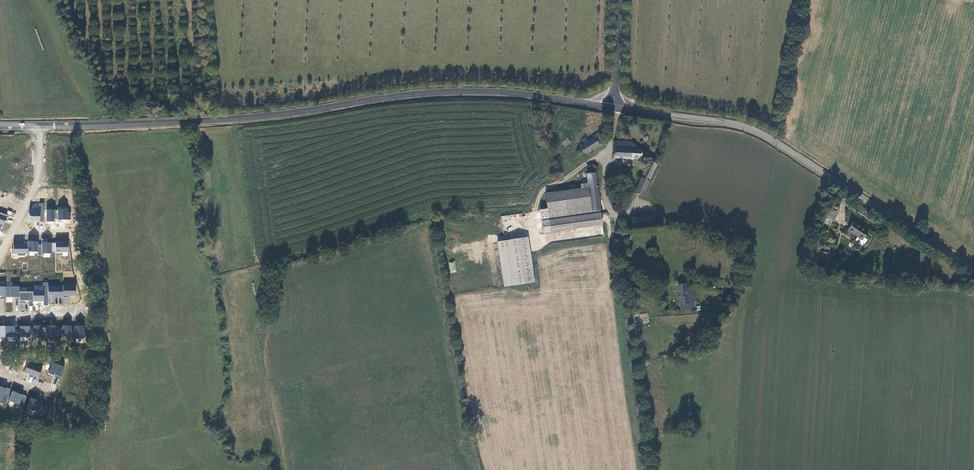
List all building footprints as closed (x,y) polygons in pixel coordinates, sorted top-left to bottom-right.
[(604,144),(598,133),(592,136),(593,137),(578,147),(585,156),(604,144)] [(571,142),(567,138),(561,143),(565,148),(571,142)] [(613,159),(642,160),(642,148),(632,147),(632,142),(614,141),(613,159)] [(644,192),(645,192),(650,182),(658,164),(649,160),(634,193),(642,196),(644,192)] [(586,174),(587,184),(580,185),(581,189),(545,194),(547,209),(539,210),(542,234),(603,225),(596,173),(586,174)] [(30,203),(30,221),(44,222),(44,203),(30,203)] [(68,212),(68,208),(58,208),(58,219),(70,220),(71,212),(68,212)] [(823,208),(819,221),(822,222),(823,218),(830,220),(833,211),(823,208)] [(55,209),(46,209),(46,221),(54,222),(55,209)] [(653,216),(632,217),(632,218),(628,218),(629,226),(633,226),(633,227),(654,225),(653,216)] [(867,233),(853,223),(847,232),(857,238),(854,242),(859,245),(861,246),(863,245),(865,244),(866,241),(863,239),(867,233)] [(528,237),(497,242),(504,288),(534,283),(528,237)] [(69,252),(68,241),(48,242),(48,238),(41,239),(42,245),(38,245),(38,241),(28,241),(28,251),(38,251),(38,254),(51,253),(51,252),(69,252)] [(28,243),(13,243),(12,254),(28,254),(28,243)] [(33,305),(33,301),(44,301),(44,305),(48,305),(48,303),(54,304),(54,297),(63,298),(62,305),(70,305),(71,296),(76,296),(76,286),(48,284),(48,282),(43,282),(43,285),(34,284),(33,291),(26,291),(27,287),(0,286),(0,297),(20,298),(19,300),(29,300),(29,305),(33,305)] [(677,291),(681,313),(695,310),(692,288),(686,289),(685,284),(674,286),(674,292),(677,291)] [(640,335),(637,315),(632,317),(635,335),(640,335)] [(34,325),(33,337),(42,337),(43,325),(34,325)] [(71,339),(84,338),(84,325),(63,325),(46,326),(46,337),(71,336),(71,339)] [(8,337),(7,341),(15,341),(15,326),(0,326),(0,337),(8,337)] [(19,337),(30,337),(30,326),(19,326),(19,337)] [(49,374),(60,377),(64,366),(52,362),(49,374)] [(27,363),(24,373),(39,377),(42,367),(27,363)] [(5,404),(10,389),(0,386),(0,402),(5,404)] [(13,390),(9,401),(23,406),(27,396),(13,390)] [(30,397),(26,409),(39,414),(43,402),(30,397)]
